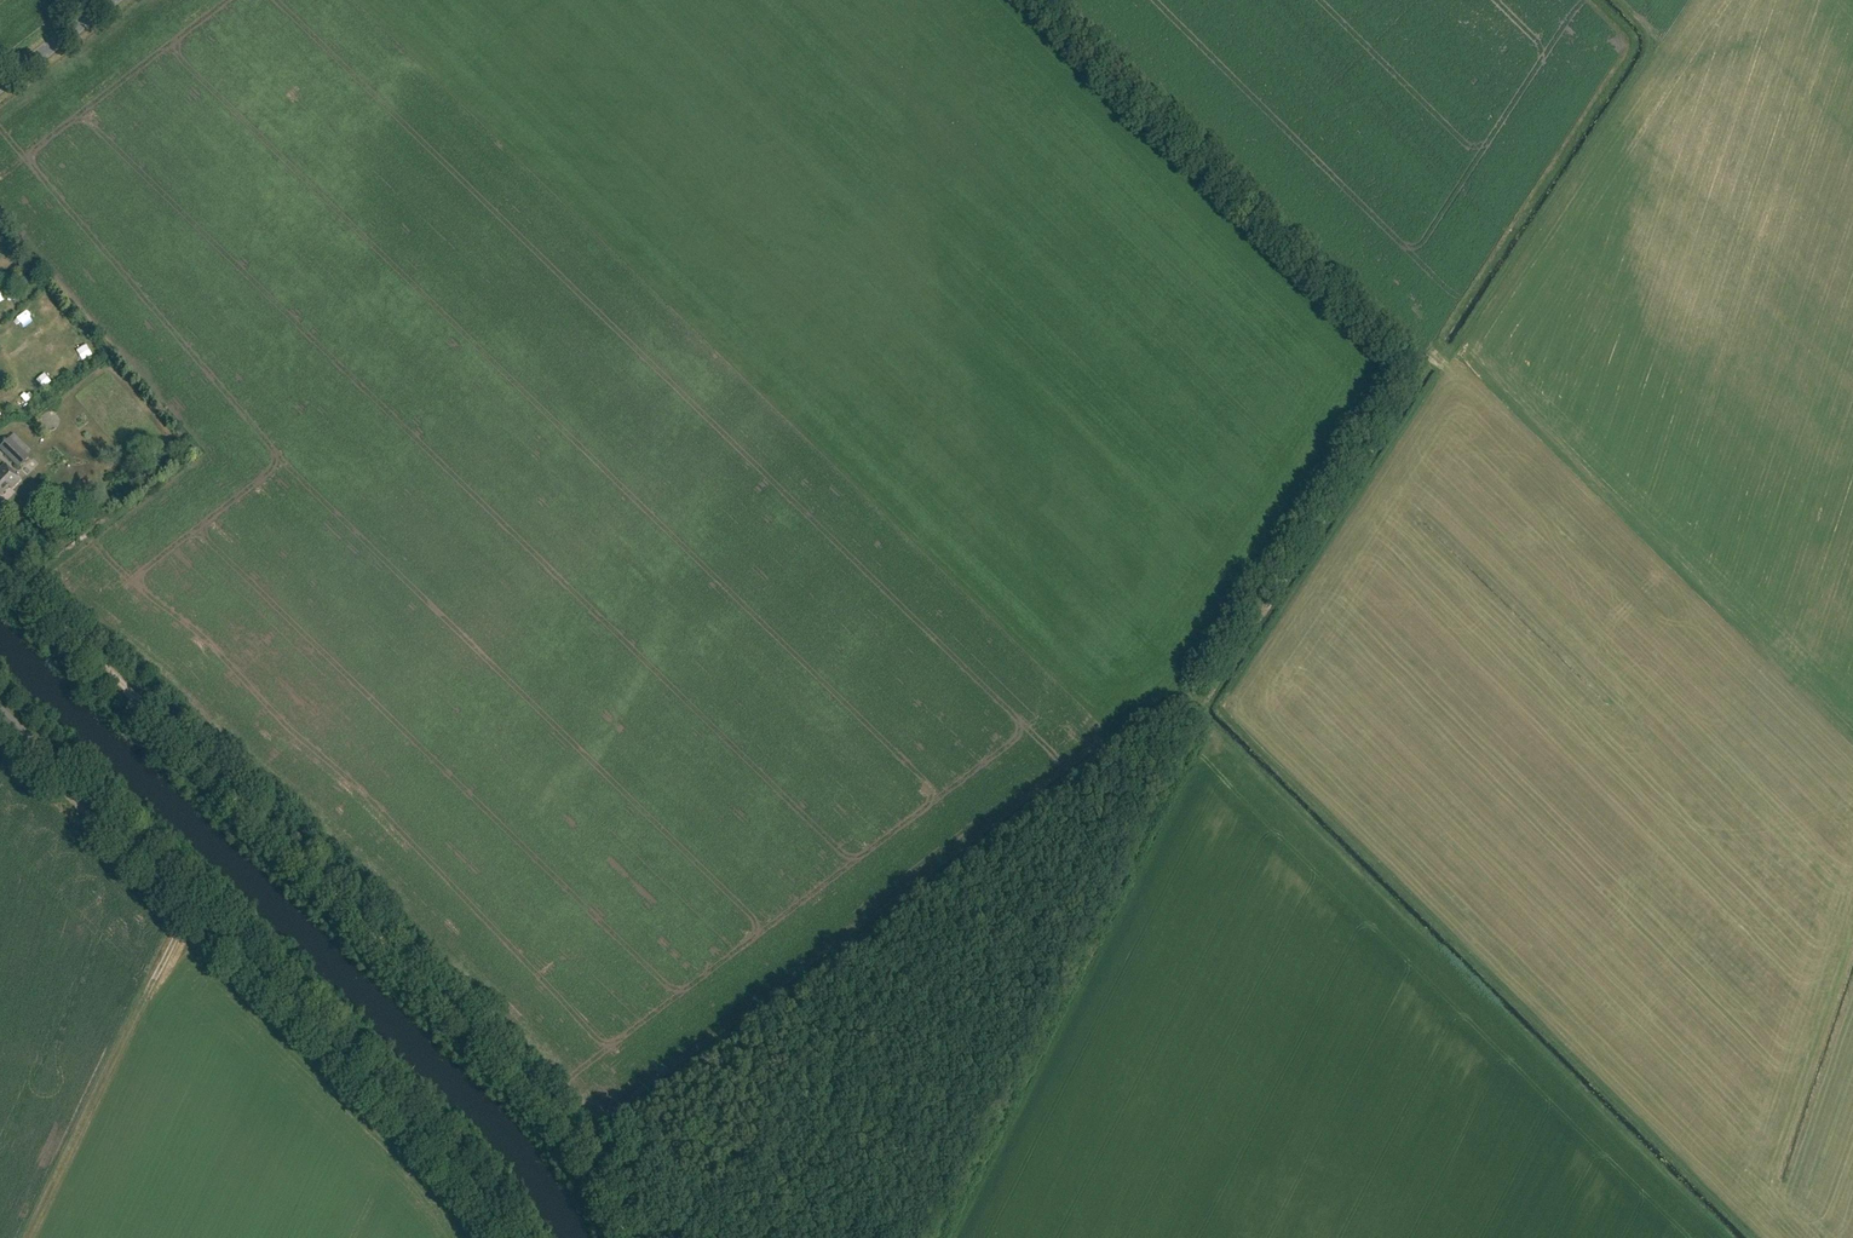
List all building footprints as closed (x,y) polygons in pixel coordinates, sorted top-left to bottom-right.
[(19,470),(30,459),(28,456),(31,452),(14,435),(0,449),(0,451),(19,470)] [(0,470),(0,495),(8,487),(10,489),(19,479),(5,465),(0,470)]
